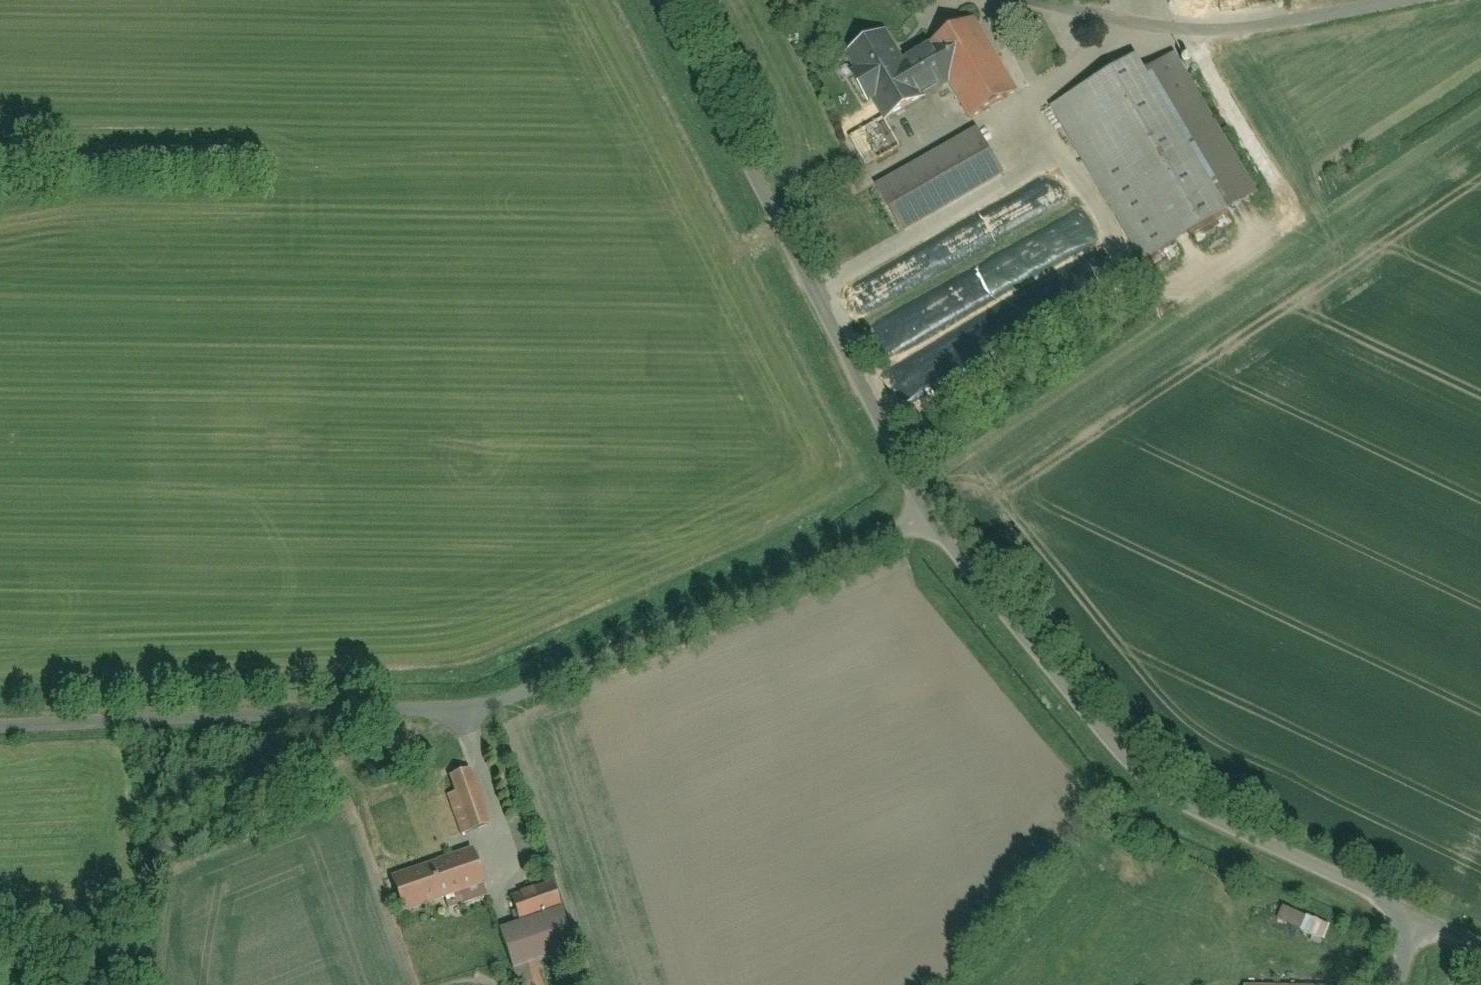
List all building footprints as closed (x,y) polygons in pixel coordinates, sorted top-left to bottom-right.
[(931,91),(954,78),(975,116),(1017,92),(977,21),(936,44),(939,49),(913,64),(895,32),(844,61),(883,130),(936,100),(931,91)] [(1053,111),(1148,267),(1264,197),(1180,59),(1151,77),(1140,58),(1053,111)] [(858,142),(870,167),(902,151),(890,127),(858,142)] [(877,190),(903,235),(1004,177),(978,132),(877,190)] [(449,783),(464,836),(490,828),(475,775),(449,783)] [(396,882),(406,917),(490,891),(480,856),(396,882)] [(516,895),(523,923),(565,912),(558,884),(516,895)] [(507,934),(518,970),(578,951),(566,915),(507,934)]
